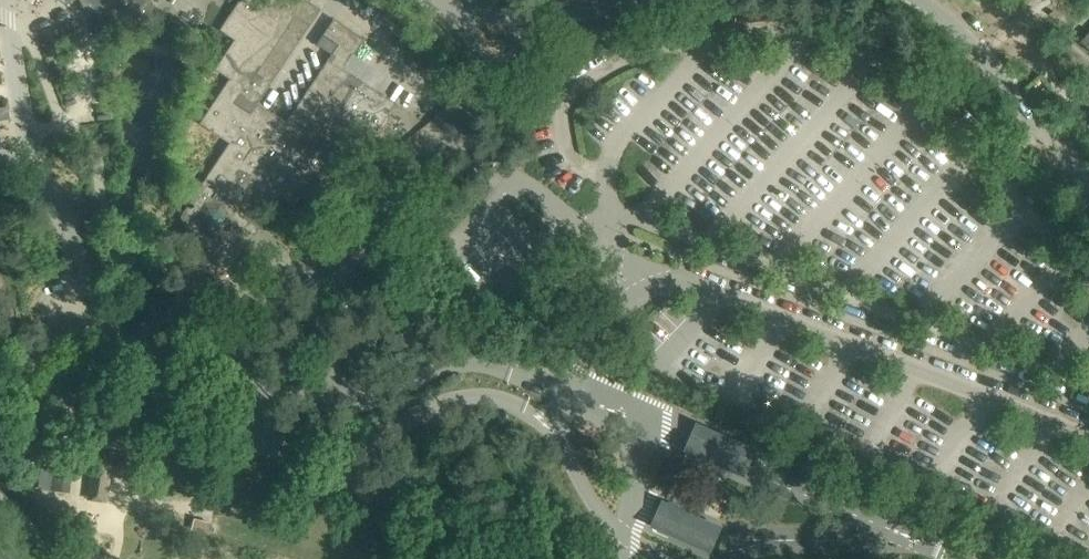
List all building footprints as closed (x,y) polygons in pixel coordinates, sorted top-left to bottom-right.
[(86,16),(145,18),(151,24),(158,16),(150,0),(78,0),(86,16)] [(212,268),(256,203),(257,204),(270,212),(271,214),(280,199),(295,209),(305,193),(320,203),(359,144),(366,149),(392,111),(340,77),(365,40),(334,19),(323,35),(338,45),(286,123),(258,104),(309,28),(321,10),(306,0),(240,0),(221,29),(235,39),(216,69),(229,77),(199,123),(230,143),(180,217),(209,273),(212,268)] [(1081,42),(1088,50),(1088,33),(1081,42)] [(21,436),(33,448),(44,437),(33,425),(21,436)] [(755,456),(695,430),(681,461),(741,487),(755,456)] [(93,454),(87,501),(107,503),(111,477),(128,479),(131,459),(93,454)] [(688,494),(692,486),(687,484),(691,476),(685,473),(687,469),(666,460),(657,481),(688,494)] [(72,473),(54,471),(52,491),(70,493),(72,473)] [(659,508),(647,536),(699,558),(710,558),(720,535),(659,508)] [(185,517),(183,527),(209,533),(212,523),(185,517)] [(0,551),(0,558),(9,558),(0,551)]
